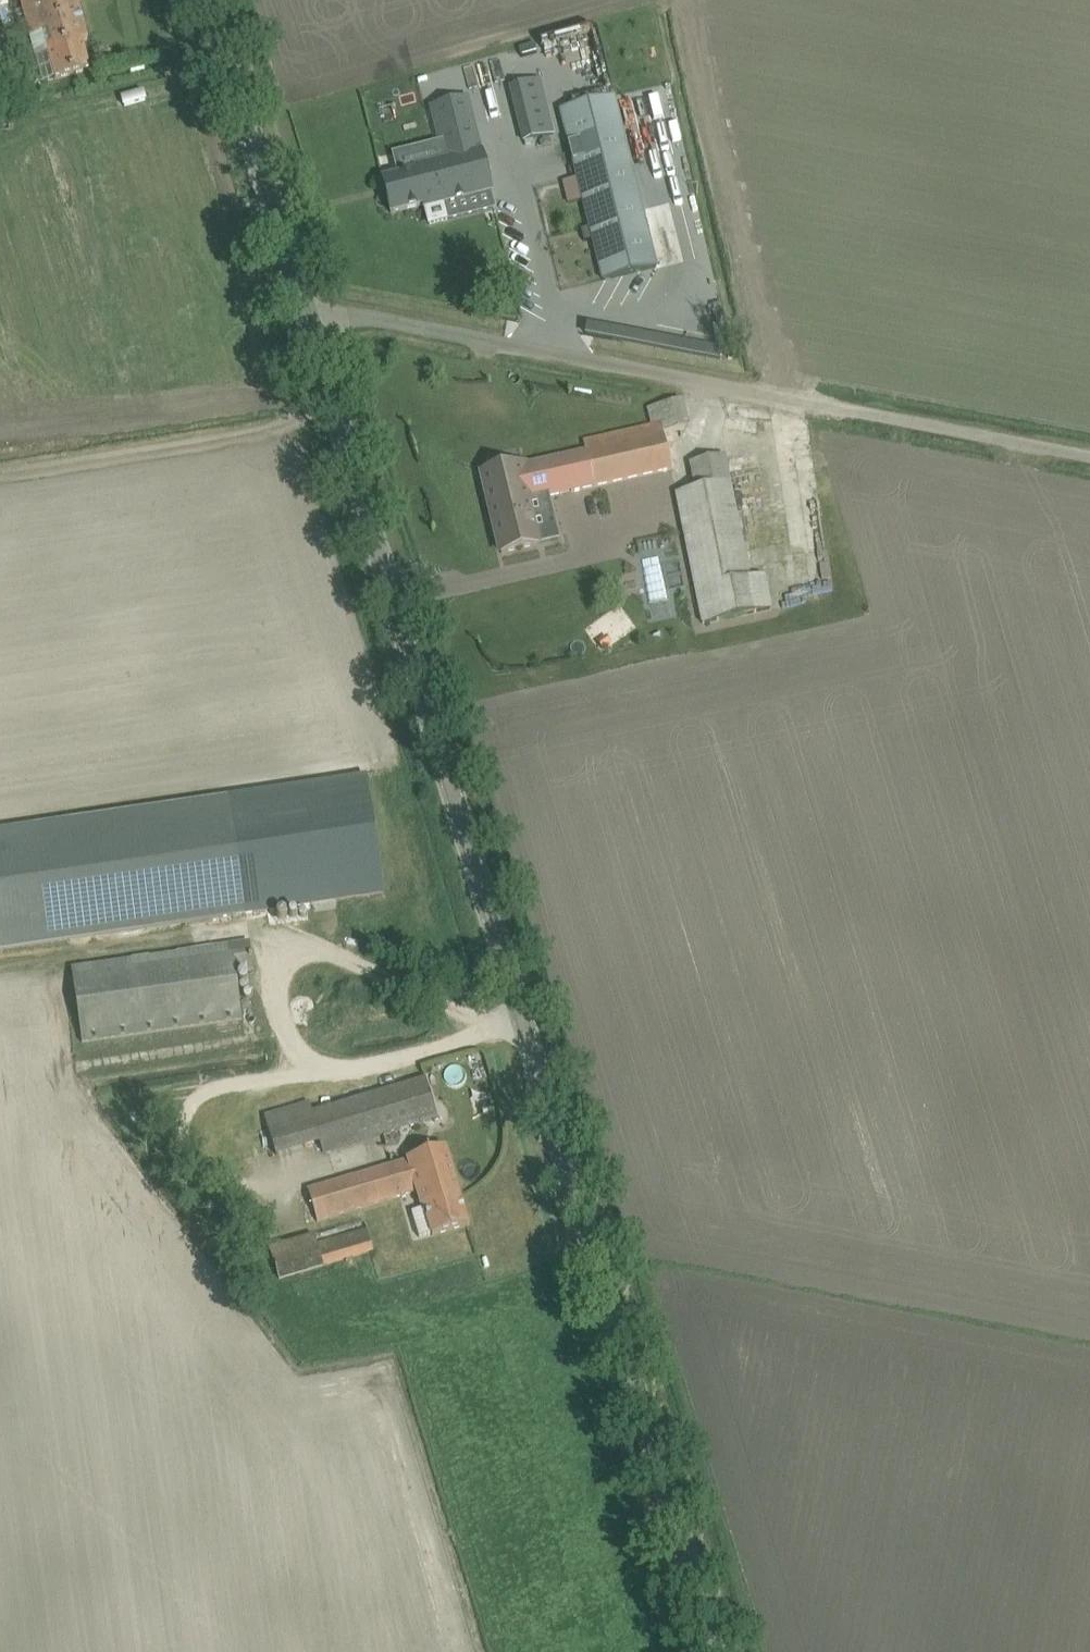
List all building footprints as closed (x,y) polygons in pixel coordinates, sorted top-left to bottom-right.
[(30,37),(43,34),(55,81),(69,76),(90,71),(83,42),(88,40),(78,0),(20,0),(30,37)] [(550,113),(548,102),(545,92),(542,79),(510,86),(514,103),(523,141),(555,133),(550,113)] [(447,160),(435,163),(414,169),(415,172),(383,180),(391,214),(424,205),(424,208),(492,192),(487,170),(467,97),(433,106),(447,160)] [(657,267),(651,246),(615,98),(562,111),(604,280),(657,267)] [(686,428),(685,422),(679,401),(648,408),(653,426),(584,441),(586,451),(521,465),(521,464),(481,473),(493,525),(495,525),(502,553),(523,548),(540,545),(530,501),(671,471),(663,434),(686,428)] [(727,456),(691,463),(697,489),(676,494),(702,623),(772,609),(765,573),(752,576),(742,528),(729,468),(727,456)] [(230,797),(0,831),(0,950),(247,913),(230,797)] [(254,972),(249,940),(71,967),(83,1045),(244,1020),(237,975),(254,972)] [(355,1073),(361,1096),(312,1111),(309,1101),(264,1115),(276,1156),(320,1143),(323,1154),(439,1119),(426,1077),(375,1092),(368,1069),(355,1073)] [(307,1189),(317,1222),(415,1193),(420,1209),(424,1208),(432,1236),(469,1225),(446,1148),(307,1189)] [(374,1252),(366,1228),(317,1243),(314,1235),(269,1248),(279,1280),(374,1252)]
